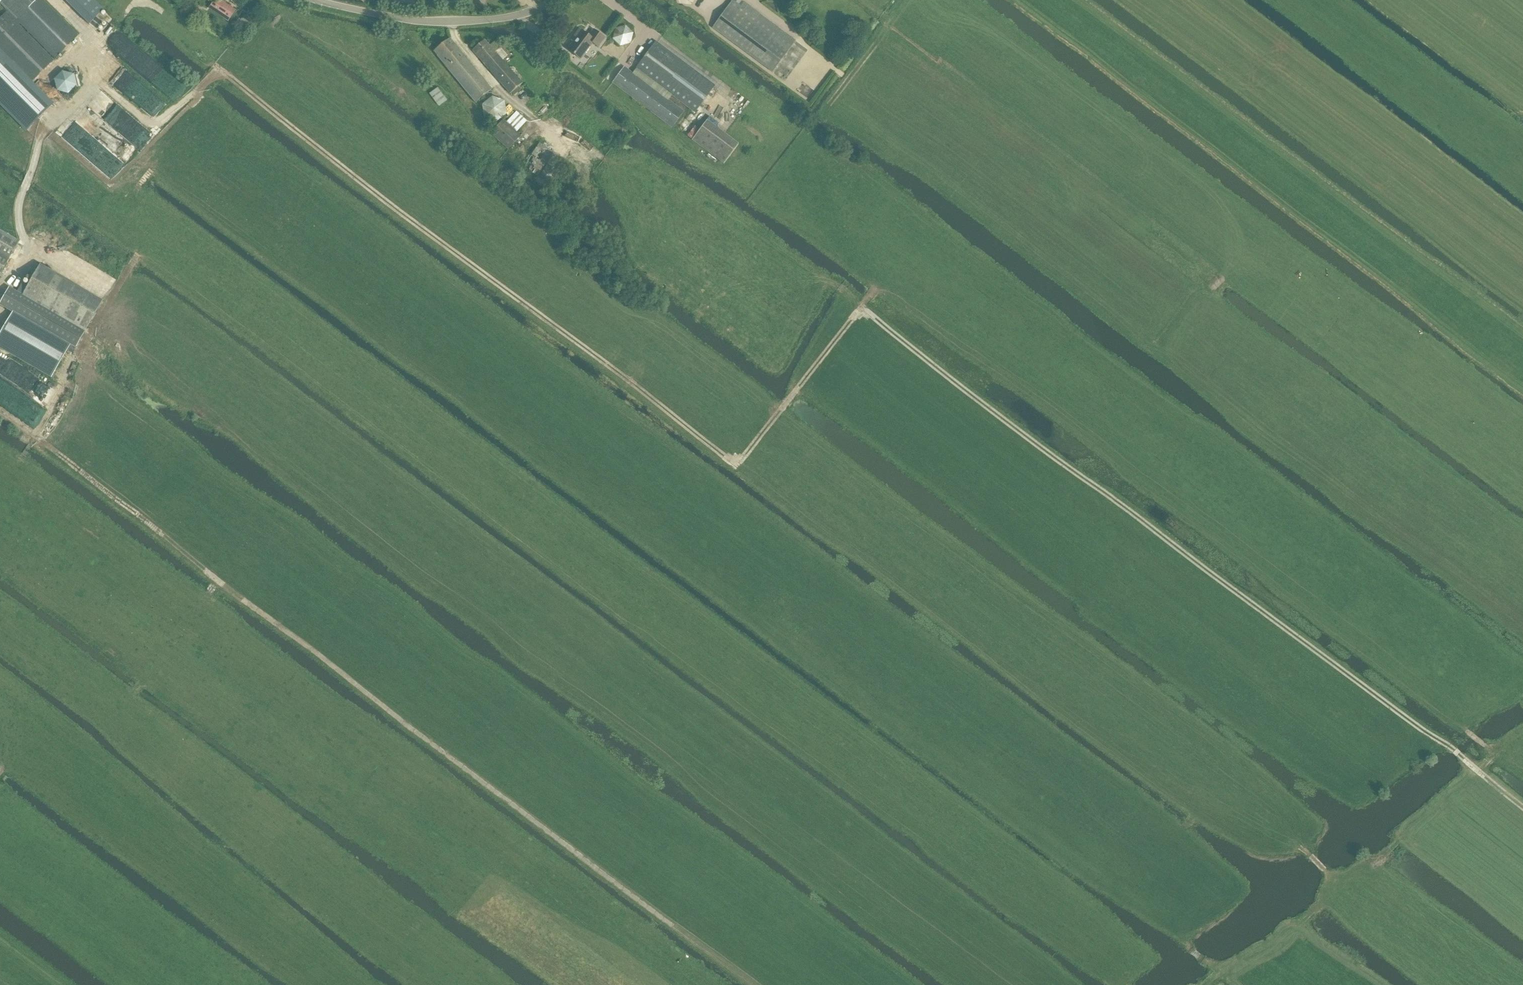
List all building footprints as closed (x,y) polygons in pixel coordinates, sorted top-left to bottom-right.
[(43,0),(1,0),(0,1),(9,10),(5,14),(0,19),(0,103),(27,130),(53,106),(30,83),(53,60),(19,25),(21,23),(55,58),(78,35),(43,0)] [(103,10),(104,9),(94,0),(65,0),(89,24),(103,10)] [(235,10),(221,0),(215,0),(209,8),(213,11),(228,21),(235,10)] [(733,0),(732,0),(718,20),(713,28),(773,72),(795,41),(744,3),(741,6),(733,0)] [(249,26),(253,21),(244,15),(241,20),(249,26)] [(620,46),(630,44),(633,33),(625,26),(615,28),(613,39),(620,46)] [(590,37),(580,29),(571,41),(573,43),(568,50),(580,59),(592,42),(598,46),(604,38),(594,30),(590,37)] [(476,103),(492,89),(450,38),(434,52),(476,103)] [(502,46),(497,40),(489,45),(485,40),(473,50),(510,93),(522,83),(495,52),(502,46)] [(695,112),(714,86),(656,42),(636,68),(695,112)] [(672,128),(684,111),(624,67),(612,83),(672,128)] [(68,94),(77,85),(74,75),(63,72),(55,80),(57,90),(68,94)] [(439,107),(448,100),(438,88),(430,94),(439,107)] [(497,123),(507,114),(505,101),(492,96),(482,104),(484,118),(497,123)] [(516,111),(506,123),(514,130),(516,132),(527,121),(516,111)] [(509,148),(520,136),(516,132),(514,130),(506,123),(503,120),(491,133),(509,148)] [(724,164),(738,145),(706,121),(692,140),(724,164)] [(559,170),(547,162),(553,152),(539,144),(524,168),(538,176),(544,166),(546,167),(540,177),(551,183),(559,170)] [(19,242),(0,231),(0,275),(19,242)] [(0,333),(0,346),(52,375),(67,349),(73,353),(103,300),(40,264),(28,286),(23,284),(18,292),(10,288),(0,306),(12,312),(0,333)]
